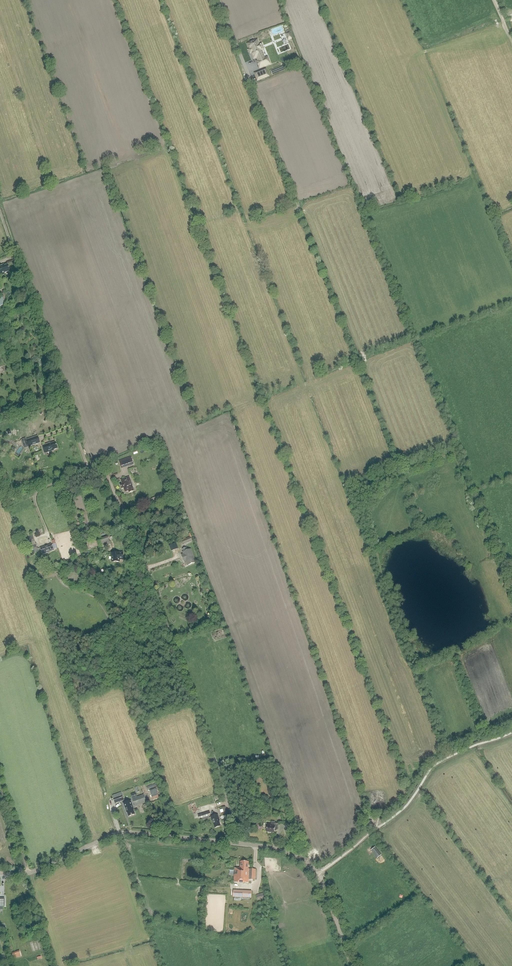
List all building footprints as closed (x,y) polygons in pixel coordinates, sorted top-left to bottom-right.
[(248,44),(250,50),(249,50),(250,53),(251,53),(254,59),(260,56),(264,66),(270,64),(267,57),(264,58),(261,50),(263,49),(261,44),(259,45),(257,40),(255,41),(255,40),(251,42),(248,44)] [(266,69),(255,73),(258,80),(268,75),(266,69)] [(4,274),(4,273),(9,271),(7,264),(4,265),(4,264),(0,265),(0,276),(4,274)] [(5,293),(0,294),(0,307),(8,305),(5,293)] [(24,448),(40,443),(37,436),(26,440),(26,438),(21,440),(24,448)] [(45,453),(53,450),(57,448),(55,442),(49,444),(48,443),(42,446),(45,453)] [(125,492),(128,491),(129,493),(134,491),(129,477),(121,480),(122,483),(120,484),(122,488),(123,488),(125,492)] [(160,495),(152,498),(154,503),(162,501),(160,495)] [(33,536),(24,540),(28,551),(37,548),(33,536)] [(111,544),(108,536),(98,540),(101,548),(111,544)] [(51,544),(40,548),(43,554),(53,550),(51,544)] [(186,560),(188,565),(195,562),(190,550),(187,551),(186,548),(183,549),(184,552),(183,552),(184,554),(182,554),(183,558),(184,560),(185,561),(186,560)] [(123,559),(123,553),(112,554),(112,561),(116,560),(116,562),(119,562),(119,559),(123,559)] [(112,796),(115,803),(124,800),(121,793),(112,796)] [(132,799),(135,806),(146,802),(144,795),(132,799)] [(130,801),(123,804),(126,813),(127,813),(128,817),(134,814),(133,811),(134,811),(130,801)] [(200,821),(209,818),(208,815),(210,814),(209,811),(198,815),(200,821)] [(215,828),(220,826),(219,821),(220,821),(218,815),(211,817),(212,821),(213,821),(215,828)] [(274,833),(275,829),(277,830),(278,824),(274,823),(275,822),(271,822),(271,824),(267,824),(266,832),(274,833)] [(291,823),(284,826),(287,834),(286,834),(289,841),(296,839),(291,823)] [(375,847),(371,850),(377,858),(381,855),(375,847)] [(255,880),(255,869),(251,869),(248,869),(249,862),(240,861),(240,868),(235,868),(234,882),(248,883),(249,879),(255,880)] [(233,897),(251,898),(251,890),(233,890),(233,897)] [(9,953),(11,959),(21,956),(19,950),(9,953)]
